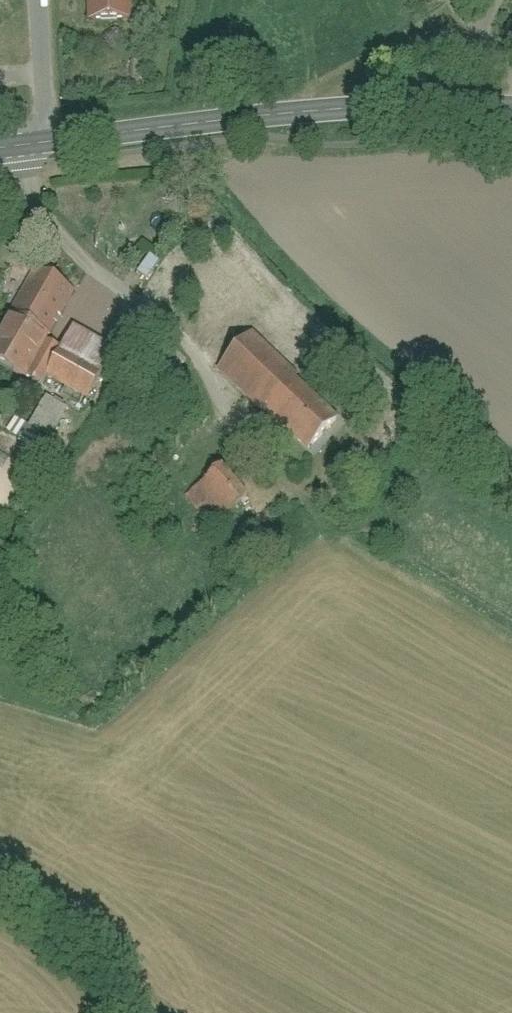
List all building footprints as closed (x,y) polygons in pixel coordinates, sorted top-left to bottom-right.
[(88,26),(142,24),(141,0),(87,0),(88,26)] [(51,343),(76,297),(38,275),(0,343),(0,366),(42,389),(64,350),(51,343)] [(52,383),(91,404),(118,353),(79,332),(52,383)] [(257,334),(222,375),(312,451),(346,410),(257,334)] [(26,421),(53,438),(69,413),(41,396),(26,421)] [(220,468),(189,495),(216,524),(246,497),(220,468)]
